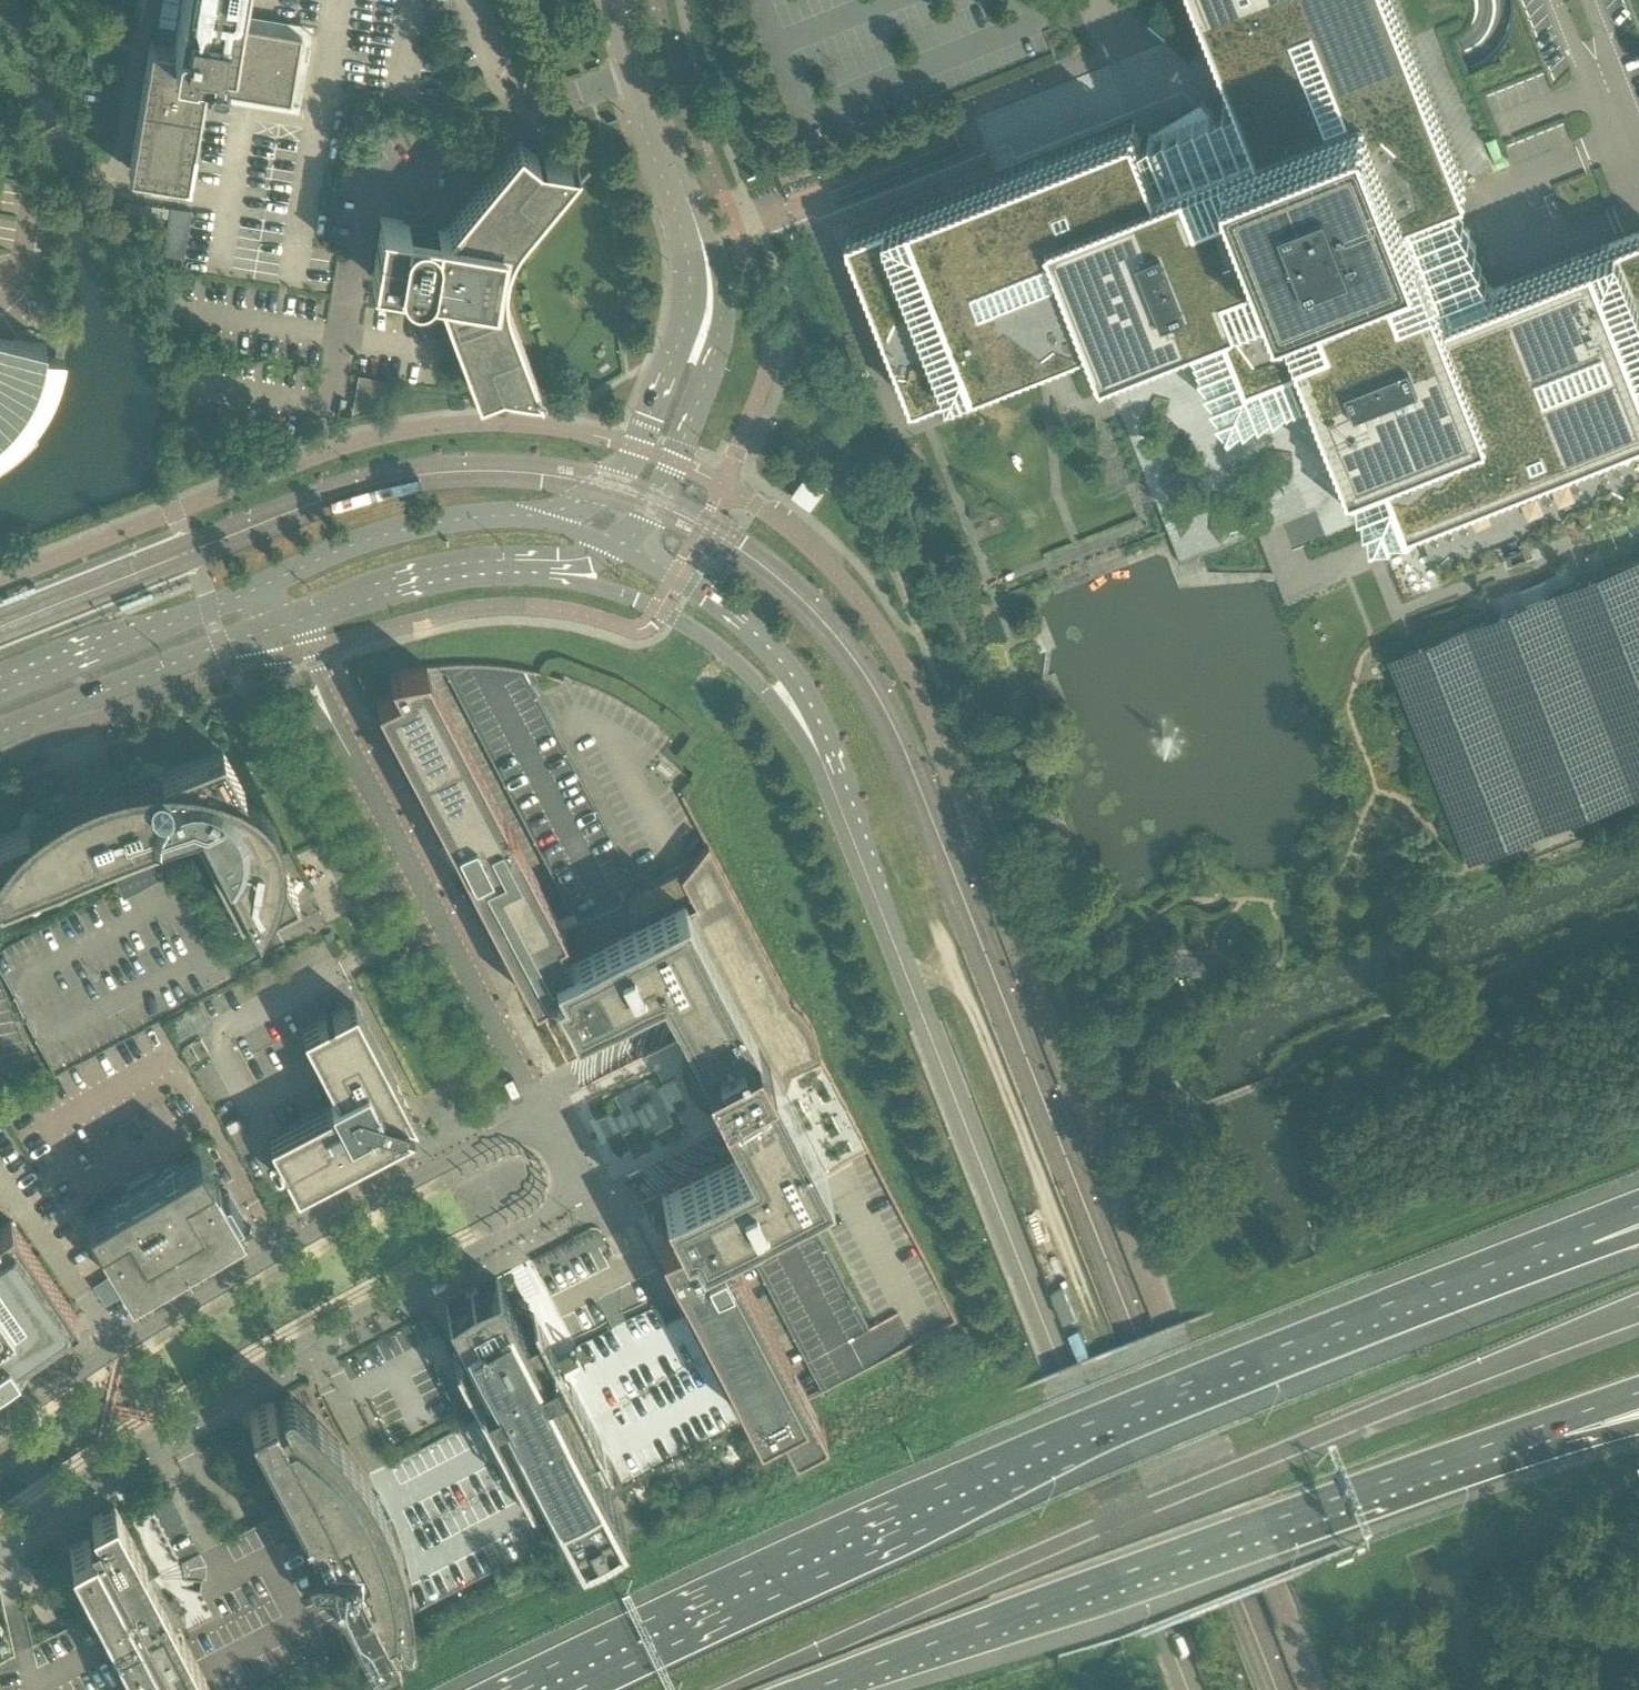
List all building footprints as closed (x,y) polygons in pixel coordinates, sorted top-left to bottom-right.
[(153,39),(152,39),(150,41),(149,42),(145,71),(128,168),(130,170),(184,180),(189,181),(195,144),(204,85),(244,92),(288,99),(289,99),(289,100),(291,98),(299,53),(300,52),(301,52),(302,51),(303,50),(303,49),(304,48),(304,47),(305,46),(305,45),(305,44),(305,43),(304,42),(304,41),(303,40),(302,39),(301,38),(302,33),(300,31),(239,21),(243,0),(160,0),(153,39)] [(1074,339),(1091,332),(1103,362),(1102,363),(1181,562),(1359,492),(1375,532),(1416,516),(1440,578),(1500,554),(1506,570),(1536,558),(1529,543),(1638,499),(1638,231),(1499,286),(1459,187),(1468,184),(1422,69),(1395,0),(1201,0),(1238,95),(1198,111),(1139,134),(1134,121),(1125,125),(1105,73),(983,122),(1003,173),(846,235),(912,403),(1074,339)] [(371,273),(371,275),(437,286),(438,288),(477,392),(500,384),(538,390),(538,391),(540,390),(527,357),(509,308),(508,305),(506,300),(505,294),(505,289),(504,284),(504,278),(504,273),(505,268),(506,263),(507,258),(509,252),(511,247),(513,243),(516,238),(519,234),(522,229),(578,162),(576,161),(575,161),(550,157),(538,155),(527,146),(519,140),(486,180),(447,227),(446,227),(439,226),(430,225),(432,217),(417,215),(416,222),(401,220),(381,217),(380,219),(382,219),(373,273),(371,273)] [(167,226),(162,254),(182,257),(184,258),(192,210),(170,206),(170,207),(167,226)] [(0,459),(6,455),(12,450),(18,445),(23,440),(28,435),(33,429),(37,423),(41,417),(45,411),(49,405),(52,398),(55,391),(58,385),(60,378),(62,370),(64,363),(65,356),(41,352),(42,346),(46,346),(46,343),(0,335),(0,459)] [(358,374),(352,412),(389,399),(392,380),(392,379),(358,374)] [(808,471),(791,494),(811,509),(828,486),(808,471)] [(1390,656),(1469,856),(1638,788),(1638,558),(1390,656)] [(1506,593),(1510,603),(1538,591),(1533,581),(1506,593)] [(573,1024),(632,994),(633,993),(658,980),(686,1033),(639,1058),(686,1146),(733,1122),(746,1146),(705,1168),(693,1174),(661,1191),(662,1193),(673,1215),(679,1226),(660,1236),(658,1237),(667,1255),(680,1279),(756,1425),(777,1414),(790,1439),(792,1442),(795,1441),(820,1427),(824,1426),(822,1422),(809,1397),(808,1395),(724,1239),(719,1242),(713,1231),(826,1172),(825,1170),(784,1090),(786,1087),(788,1083),(789,1080),(790,1076),(790,1073),(819,1058),(821,1057),(820,1053),(819,1048),(818,1042),(817,1037),(815,1032),(813,1027),(810,1022),(807,1017),(804,1013),(801,1009),(797,1005),(793,1001),(789,997),(707,841),(706,843),(680,875),(695,902),(687,906),(684,899),(570,958),(557,934),(565,930),(427,668),(427,666),(417,667),(406,669),(396,671),(390,673),(397,688),(376,699),(428,798),(452,844),(465,869),(474,887),(511,956),(512,958),(525,982),(534,1000),(535,999),(555,989),(573,1024)] [(594,797),(535,688),(514,700),(573,809),(594,797)] [(129,853),(132,859),(147,852),(145,847),(195,827),(240,914),(248,910),(253,920),(256,924),(259,920),(263,915),(296,898),(299,896),(283,866),(283,863),(283,858),(283,853),(282,848),(282,843),(280,838),(279,833),(277,828),(274,824),(272,819),(269,815),(266,811),(262,807),(258,804),(254,801),(250,798),(246,795),(223,751),(197,761),(161,775),(153,776),(145,776),(136,777),(127,779),(120,781),(111,783),(103,785),(95,788),(87,791),(78,795),(71,799),(63,803),(55,807),(48,812),(41,817),(34,823),(27,828),(0,839),(0,904),(129,853)] [(167,1021),(178,1041),(210,1022),(199,1003),(167,1021)] [(269,1138),(296,1191),(320,1178),(377,1148),(392,1141),(413,1130),(403,1126),(405,1126),(406,1126),(407,1125),(408,1124),(409,1123),(409,1122),(409,1120),(409,1119),(408,1118),(407,1117),(406,1117),(406,1116),(416,1119),(405,1098),(397,1084),(355,1003),(303,1030),(337,1095),(330,1098),(334,1105),(269,1138)] [(182,1049),(189,1062),(208,1051),(201,1038),(182,1049)] [(157,1175),(129,1192),(87,1217),(112,1259),(108,1261),(123,1286),(126,1284),(129,1288),(146,1277),(144,1274),(154,1268),(158,1275),(170,1268),(171,1270),(178,1266),(198,1254),(205,1250),(204,1248),(216,1241),(212,1234),(221,1228),(224,1232),(241,1221),(239,1217),(242,1215),(228,1190),(224,1192),(199,1150),(157,1175)] [(63,1213),(80,1241),(91,1234),(74,1206),(63,1213)] [(33,1364),(32,1362),(26,1353),(70,1322),(78,1317),(77,1315),(11,1220),(11,1219),(0,1227),(0,1387),(33,1364)] [(111,1271),(94,1281),(106,1302),(123,1291),(111,1271)] [(601,1442),(587,1414),(571,1384),(570,1384),(558,1374),(562,1372),(562,1373),(565,1371),(563,1369),(562,1367),(563,1367),(565,1367),(566,1367),(568,1367),(570,1367),(571,1366),(572,1365),(573,1363),(574,1362),(574,1359),(574,1358),(573,1356),(572,1355),(571,1354),(570,1353),(568,1353),(567,1353),(565,1353),(564,1353),(563,1354),(562,1356),(561,1357),(560,1358),(560,1360),(558,1359),(541,1327),(539,1328),(527,1334),(499,1280),(498,1278),(493,1279),(485,1283),(476,1287),(468,1291),(461,1295),(453,1300),(446,1305),(475,1362),(463,1368),(461,1369),(477,1399),(491,1425),(521,1484),(523,1483),(535,1477),(557,1518),(558,1519),(572,1548),(581,1544),(589,1541),(597,1537),(605,1532),(613,1528),(621,1523),(624,1521),(609,1492),(609,1490),(587,1450),(598,1444),(601,1442)] [(282,1404),(282,1405),(276,1408),(273,1400),(249,1412),(318,1543),(309,1543),(303,1546),(309,1558),(325,1558),(339,1585),(365,1635),(366,1636),(373,1649),(396,1636),(392,1629),(398,1626),(398,1627),(399,1627),(400,1629),(401,1630),(402,1630),(404,1631),(405,1631),(407,1631),(408,1630),(409,1629),(410,1628),(411,1626),(411,1625),(410,1612),(410,1611),(408,1585),(401,1558),(391,1526),(377,1496),(360,1468),(340,1441),(317,1416),(292,1395),(290,1394),(289,1393),(287,1393),(286,1394),(284,1394),(283,1395),(282,1396),(281,1398),(281,1399),(281,1401),(281,1402),(282,1404)] [(199,1666),(175,1621),(185,1615),(180,1609),(178,1607),(170,1612),(156,1585),(153,1578),(144,1561),(115,1506),(91,1518),(95,1525),(88,1529),(92,1536),(70,1547),(89,1585),(107,1619),(104,1620),(110,1638),(115,1635),(144,1689),(211,1689),(199,1666)] [(153,1578),(170,1612),(178,1607),(201,1594),(203,1580),(190,1558),(153,1578)] [(175,1621),(199,1666),(205,1663),(207,1661),(208,1660),(209,1658),(210,1656),(211,1654),(211,1652),(211,1650),(211,1648),(210,1646),(209,1644),(185,1615),(175,1621)]
